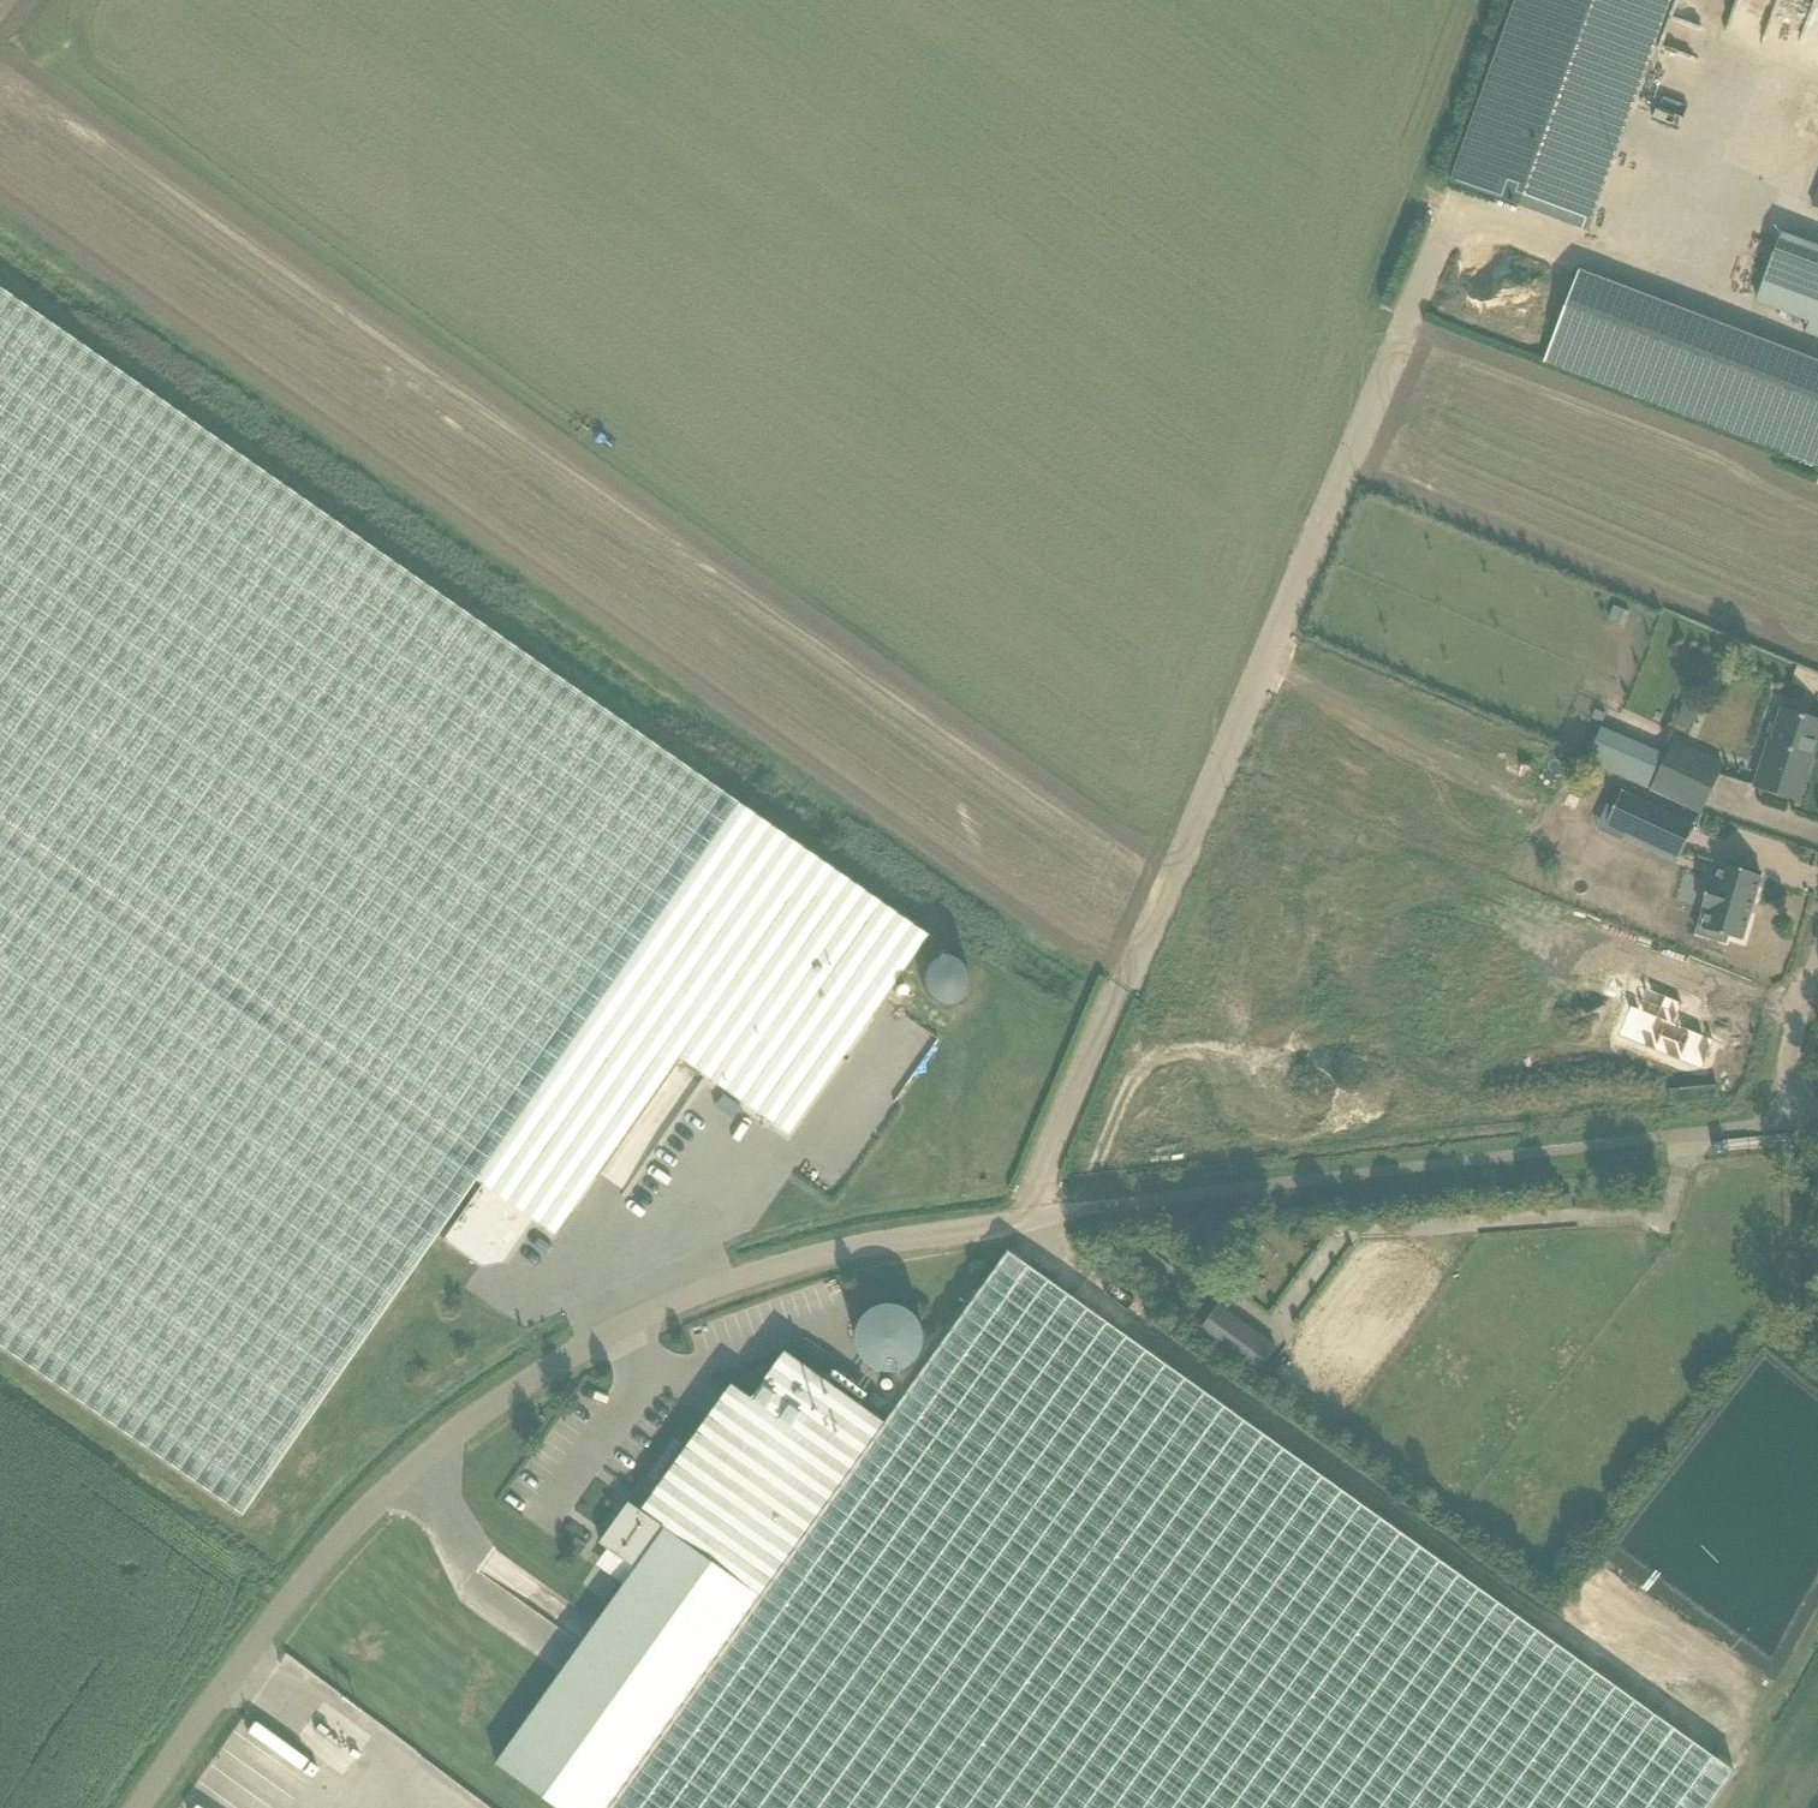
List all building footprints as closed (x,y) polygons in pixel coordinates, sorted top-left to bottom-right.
[(1588,231),(1671,0),(1516,0),(1451,182),(1588,231)] [(1805,334),(1817,338),(1817,246),(1784,233),(1761,302),(1810,320),(1805,334)] [(1617,390),(1817,467),(1817,362),(1652,299),(1580,271),(1544,363),(1617,390)] [(474,1180),(736,804),(0,290),(0,1348),(240,1515),(474,1180)] [(1774,792),(1797,800),(1817,735),(1817,721),(1783,710),(1774,740),(1771,739),(1755,786),(1774,792)] [(1601,728),(1586,762),(1647,789),(1662,754),(1601,728)] [(1701,812),(1722,765),(1674,742),(1652,789),(1701,812)] [(1622,788),(1608,820),(1682,853),(1697,820),(1622,788)] [(736,804),(474,1180),(481,1185),(442,1240),(480,1267),(502,1263),(532,1221),(553,1235),(676,1058),(787,1135),(926,936),(736,804)] [(1680,898),(1672,921),(1700,931),(1702,925),(1717,929),(1739,866),(1699,852),(1693,869),(1687,867),(1677,897),(1680,898)] [(898,985),(943,1013),(965,976),(920,949),(898,985)] [(1600,961),(1591,988),(1645,1007),(1641,1021),(1627,1016),(1618,1043),(1704,1073),(1713,1046),(1677,1033),(1691,992),(1600,961)] [(887,1422),(785,1353),(754,1399),(751,1398),(732,1384),(641,1511),(629,1502),(599,1543),(636,1569),(496,1764),(557,1807),(1707,1807),(1734,1770),(1010,1254),(887,1422)] [(1256,1375),(1277,1346),(1219,1304),(1198,1332),(1256,1375)] [(186,1807),(283,1807),(313,1761),(242,1717),(186,1807)]
